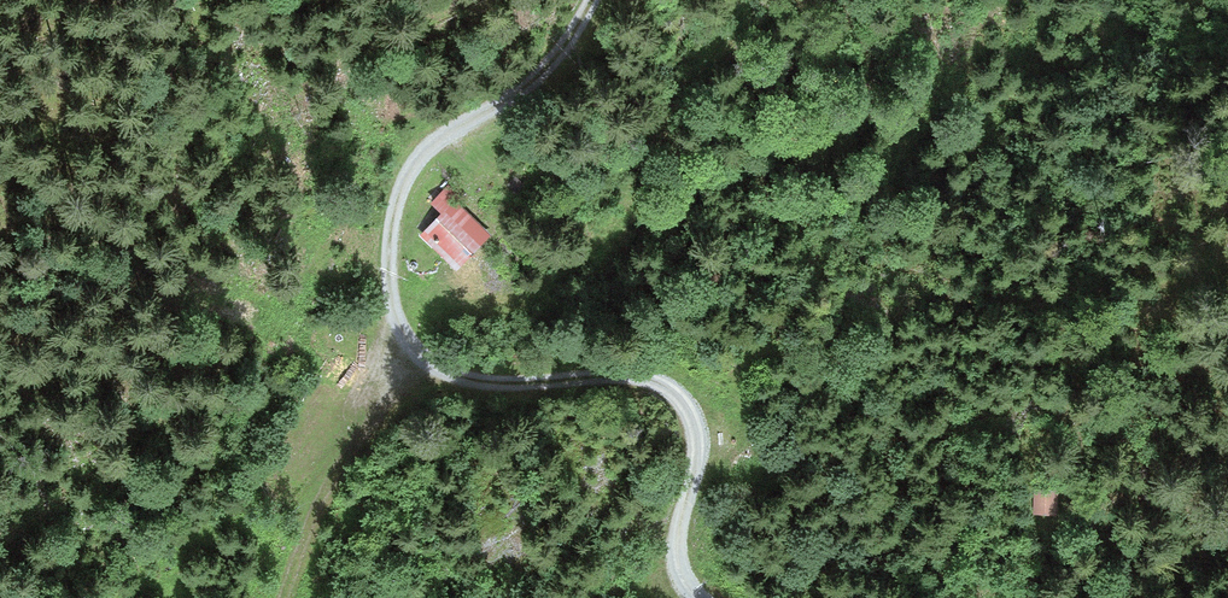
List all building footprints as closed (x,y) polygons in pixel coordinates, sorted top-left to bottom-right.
[(446,213),(425,235),(455,265),(485,235),(455,205),(460,198),(448,187),(434,200),(446,213)]
